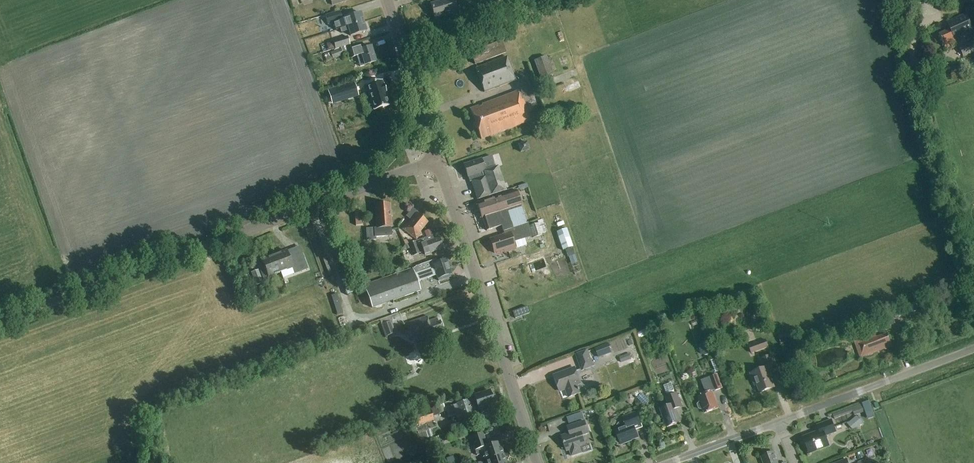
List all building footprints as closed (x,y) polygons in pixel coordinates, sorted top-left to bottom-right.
[(431,5),(435,19),(457,12),(453,0),(446,0),(431,5)] [(484,19),(502,13),(499,3),(481,10),(484,19)] [(342,21),(340,12),(325,16),(328,25),(342,21)] [(363,23),(361,13),(345,18),(346,23),(339,25),(340,30),(363,23)] [(939,35),(945,48),(957,43),(956,41),(973,32),(966,15),(948,23),(951,29),(939,35)] [(366,31),(363,23),(340,30),(341,33),(349,31),(351,36),(366,31)] [(347,37),(332,41),(335,49),(350,45),(347,37)] [(470,53),(475,65),(506,53),(501,41),(470,53)] [(960,49),(964,57),(973,52),(973,43),(960,49)] [(376,62),(371,47),(360,50),(360,48),(348,51),(351,59),(356,57),(359,67),(376,62)] [(340,49),(330,53),(333,59),(343,56),(340,49)] [(507,57),(475,69),(484,93),(516,81),(507,57)] [(550,58),(547,59),(546,57),(534,62),(541,79),(553,74),(552,73),(555,71),(550,58)] [(382,81),(366,86),(374,111),(389,106),(386,93),(387,93),(384,85),(383,85),(382,81)] [(346,84),(327,90),(332,105),(351,99),(358,97),(353,82),(346,84)] [(531,121),(523,100),(521,101),(518,94),(517,92),(470,110),(474,119),(472,123),(474,128),(477,129),(481,140),(531,121)] [(520,153),(530,150),(527,142),(518,145),(520,153)] [(481,160),(464,166),(468,177),(470,177),(471,182),(477,199),(505,190),(497,167),(484,171),(481,160)] [(489,200),(477,204),(486,229),(487,232),(501,227),(503,232),(518,227),(525,225),(525,224),(523,216),(514,191),(502,195),(503,197),(490,201),(489,200)] [(390,205),(375,206),(377,228),(366,229),(367,241),(376,241),(375,238),(392,237),(391,218),(392,218),(392,211),(390,212),(390,205)] [(361,209),(353,210),(354,224),(362,223),(361,209)] [(427,223),(417,214),(408,225),(407,224),(403,229),(416,240),(420,235),(419,234),(427,223)] [(537,224),(529,227),(532,236),(533,239),(541,236),(541,235),(545,233),(541,220),(536,221),(537,224)] [(504,235),(490,240),(494,254),(508,250),(509,253),(516,250),(515,247),(513,243),(522,240),(518,227),(503,232),(504,235)] [(556,233),(562,252),(573,248),(567,229),(556,233)] [(442,249),(439,238),(434,240),(433,236),(426,238),(416,242),(409,244),(413,256),(421,254),(420,253),(423,252),(424,255),(442,249)] [(307,253),(302,255),(302,254),(289,258),(286,251),(273,256),(279,273),(292,268),(293,271),(299,269),(300,272),(310,268),(308,262),(310,261),(307,253)] [(279,273),(273,256),(262,260),(265,268),(259,270),(264,282),(270,279),(269,277),(279,273)] [(436,260),(407,271),(364,286),(372,309),(420,291),(417,282),(436,275),(438,281),(451,277),(450,274),(451,274),(446,259),(437,263),(436,260)] [(251,274),(255,287),(263,284),(258,271),(251,274)] [(335,292),(330,294),(337,314),(342,312),(335,292)] [(915,303),(903,308),(906,316),(918,311),(915,303)] [(527,306),(518,310),(512,312),(515,319),(529,314),(527,306)] [(379,321),(385,337),(395,334),(391,324),(401,320),(399,314),(379,321)] [(428,317),(409,323),(416,342),(426,339),(428,344),(442,340),(440,334),(442,333),(441,331),(443,330),(440,321),(438,322),(437,318),(429,321),(428,317)] [(646,330),(637,333),(640,340),(648,337),(646,330)] [(858,341),(863,357),(891,347),(888,334),(871,340),(869,337),(858,341)] [(778,339),(780,346),(792,341),(789,335),(778,339)] [(748,347),(751,355),(768,349),(765,341),(748,347)] [(705,344),(697,347),(700,355),(704,357),(709,355),(705,344)] [(595,350),(599,359),(612,354),(608,345),(595,350)] [(576,356),(576,357),(582,371),(593,367),(588,351),(576,356)] [(760,393),(774,388),(769,375),(778,372),(772,356),(761,360),(764,369),(751,374),(755,386),(757,385),(760,393)] [(574,368),(554,376),(560,392),(565,390),(568,398),(580,394),(576,385),(580,384),(574,368)] [(698,403),(697,405),(699,410),(701,410),(703,409),(705,414),(718,409),(712,393),(722,390),(717,376),(709,379),(701,382),(706,395),(699,398),(700,402),(698,403)] [(458,405),(446,408),(448,414),(450,418),(456,416),(459,422),(474,417),(472,411),(479,409),(479,410),(494,405),(492,398),(489,391),(474,396),(474,397),(468,399),(469,400),(457,404),(458,405)] [(644,406),(649,402),(642,394),(637,399),(644,406)] [(667,428),(681,423),(676,410),(681,408),(677,396),(667,400),(669,407),(660,411),(667,428)] [(862,402),(832,413),(836,422),(865,411),(862,402)] [(413,416),(416,427),(433,422),(432,417),(444,413),(442,406),(436,407),(436,409),(413,416)] [(639,438),(635,429),(642,426),(637,413),(623,418),(624,422),(619,424),(618,425),(617,427),(618,430),(615,430),(618,437),(615,438),(614,440),(616,443),(618,444),(620,444),(621,445),(627,443),(627,442),(639,438)] [(848,424),(855,431),(862,424),(856,417),(848,424)] [(826,436),(838,432),(833,420),(819,425),(821,432),(805,438),(811,453),(830,446),(826,436)] [(586,446),(582,436),(588,434),(584,422),(567,428),(569,434),(562,437),(567,452),(570,451),(572,457),(582,453),(580,447),(586,446)] [(503,456),(499,443),(487,447),(482,434),(470,438),(476,457),(483,454),(485,461),(503,456)] [(775,453),(763,457),(764,462),(767,462),(779,462),(775,453)]
